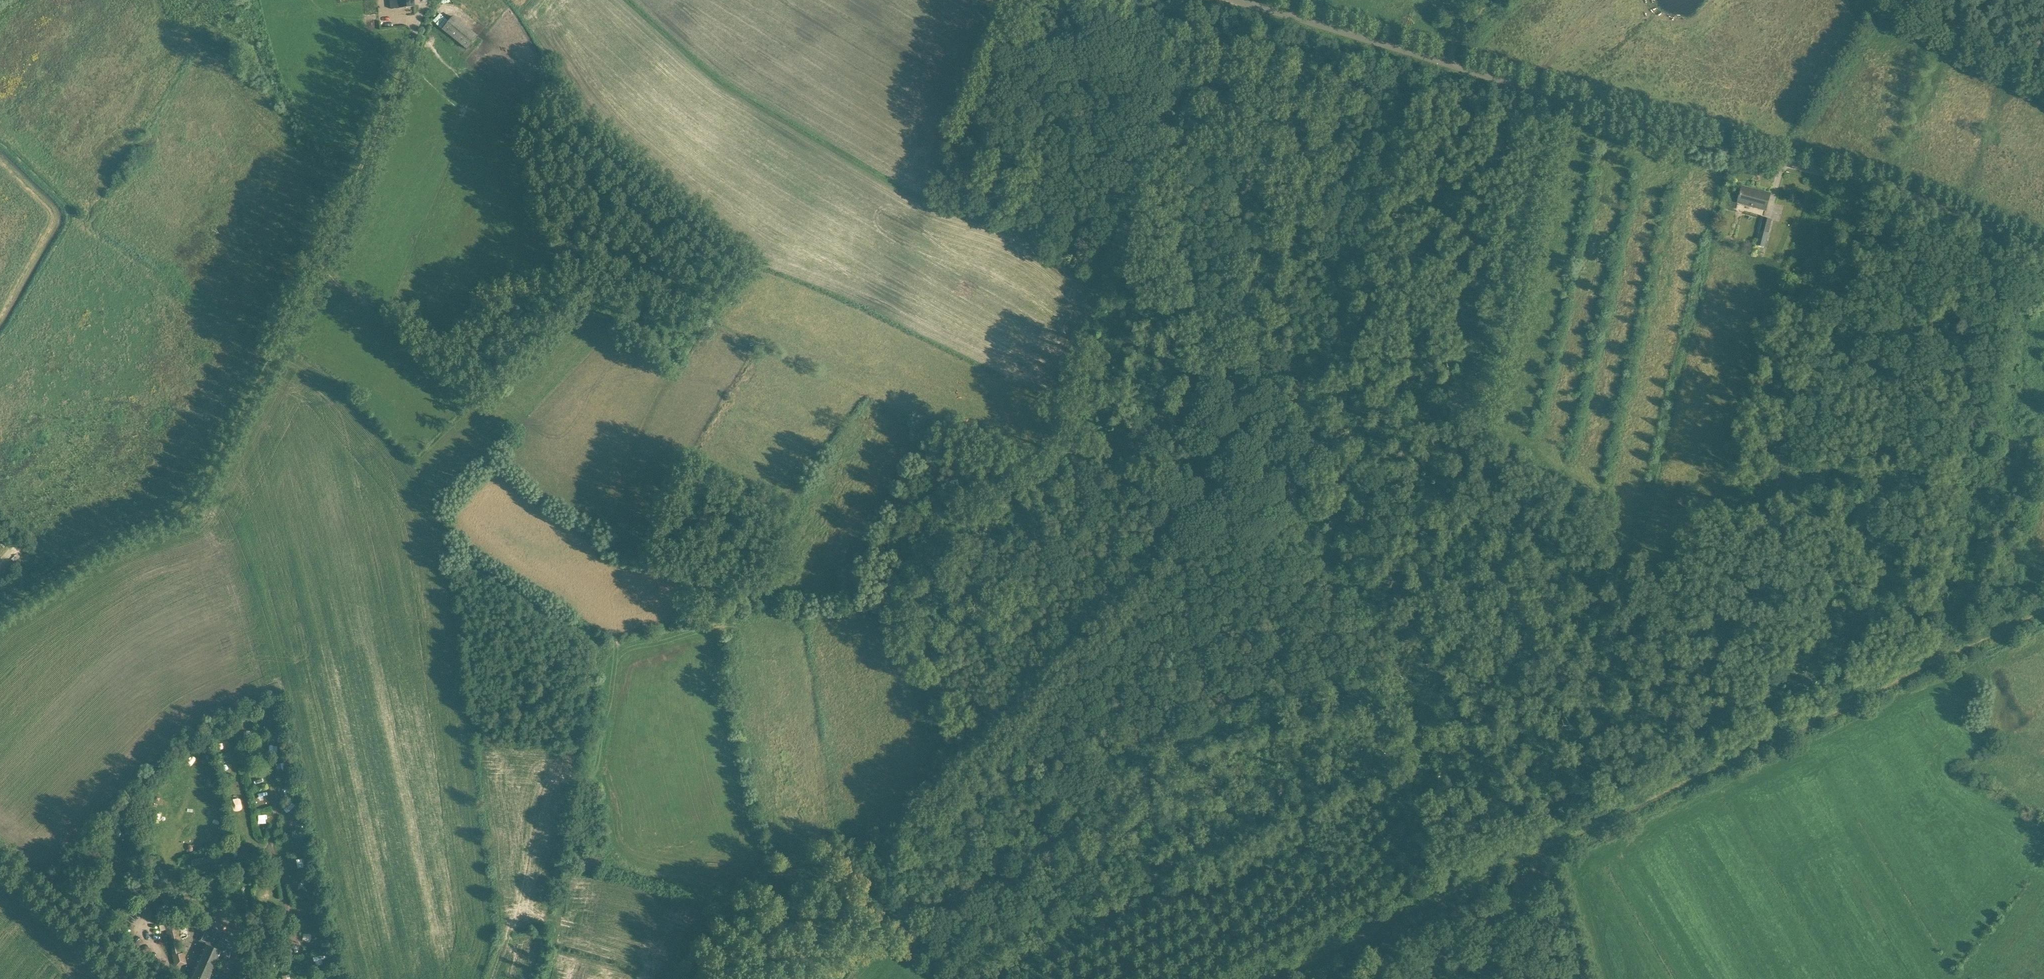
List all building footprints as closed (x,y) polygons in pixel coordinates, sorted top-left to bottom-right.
[(413,0),(389,0),(390,9),(414,6),(413,0)] [(467,49),(478,36),(452,16),(442,29),(467,49)] [(1766,210),(1770,194),(1742,186),(1738,202),(1766,210)] [(1755,249),(1763,251),(1771,220),(1764,218),(1755,249)] [(270,730),(277,728),(275,719),(268,720),(270,730)] [(215,743),(217,753),(228,750),(226,741),(215,743)] [(288,818),(292,832),(304,829),(300,815),(288,818)] [(212,829),(225,828),(225,820),(211,820),(212,829)] [(174,893),(161,899),(169,915),(181,909),(174,893)] [(311,895),(302,896),(302,912),(312,911),(311,895)] [(224,896),(221,902),(234,908),(237,902),(224,896)] [(249,907),(243,909),(247,922),(254,920),(249,907)] [(212,929),(208,927),(210,923),(202,920),(200,924),(188,918),(186,922),(205,931),(201,939),(206,942),(189,978),(225,978),(226,975),(214,970),(222,954),(228,956),(237,937),(231,934),(229,937),(212,929)] [(180,953),(177,939),(170,941),(176,965),(186,963),(184,952),(180,953)]
